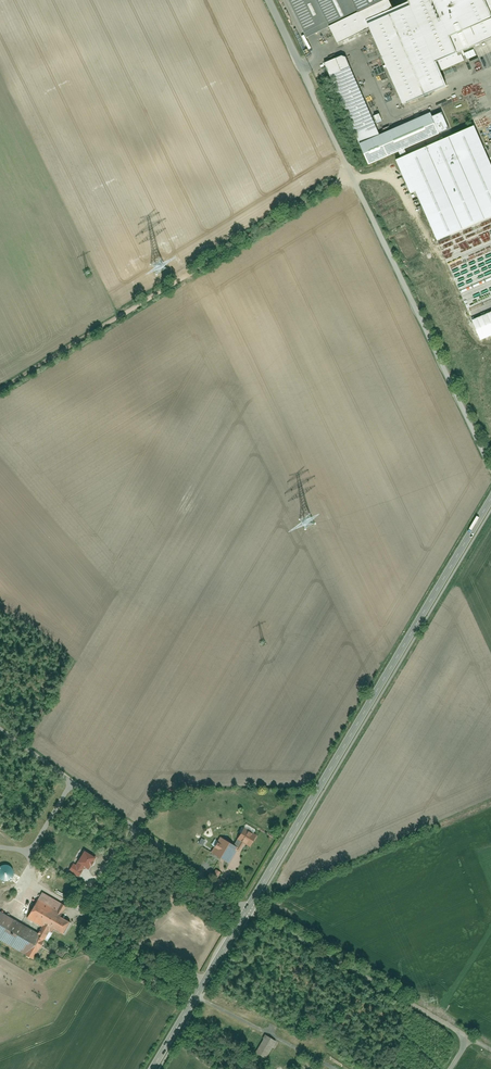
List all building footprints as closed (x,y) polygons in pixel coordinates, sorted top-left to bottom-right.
[(307,37),(330,27),(337,44),(370,28),(404,105),(448,86),(442,71),(465,61),(461,51),(490,38),(490,0),(289,0),(307,37)] [(477,49),(485,69),(490,67),(490,43),(477,49)] [(477,56),(474,49),(465,53),(468,60),(477,56)] [(342,55),(324,63),(369,164),(450,129),(442,112),(433,116),(431,112),(380,134),(346,57),(342,55)] [(396,160),(411,193),(416,191),(438,241),(490,217),(490,162),(475,125),(396,160)] [(479,339),(490,334),(490,309),(470,319),(479,339)] [(241,826),(234,838),(247,846),(254,834),(241,826)] [(217,836),(207,851),(226,863),(236,848),(217,836)] [(93,861),(95,857),(85,851),(76,866),(82,869),(84,866),(88,868),(91,865),(94,861),(93,861)] [(8,882),(19,872),(9,862),(0,870),(0,874),(8,882)] [(217,878),(220,872),(215,869),(211,875),(217,878)] [(66,934),(72,922),(63,917),(69,906),(44,892),(38,903),(29,919),(43,927),(39,934),(1,913),(0,914),(0,939),(34,958),(50,930),(53,931),(55,928),(66,934)] [(256,1053),(266,1059),(276,1042),(266,1036),(256,1053)]
